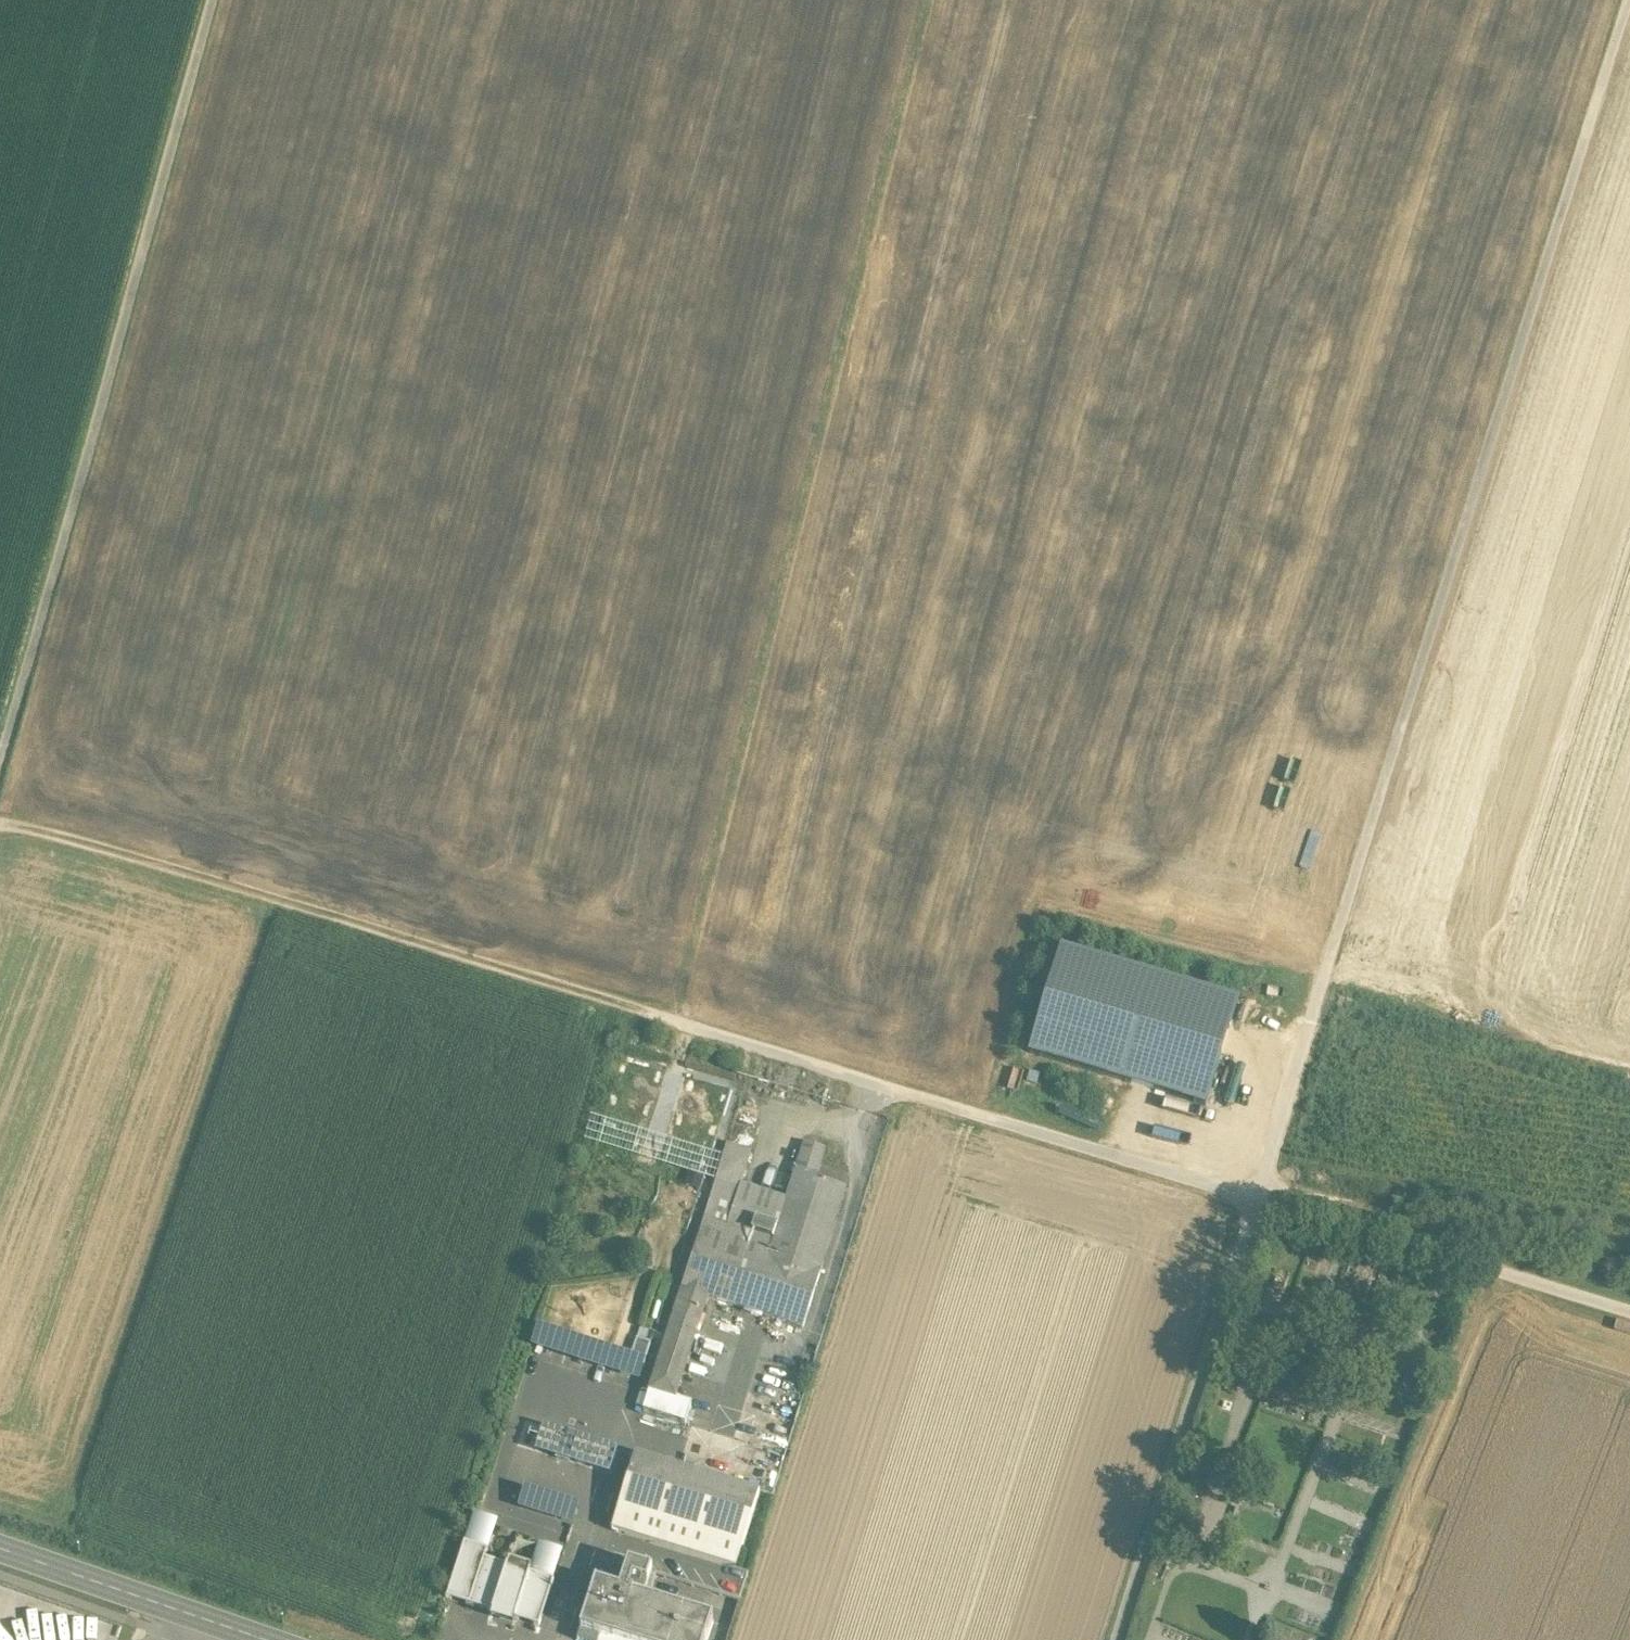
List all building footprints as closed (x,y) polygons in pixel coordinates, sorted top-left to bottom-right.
[(1237,1003),(1061,950),(1029,1055),(1205,1108),(1237,1003)] [(1039,1076),(1029,1073),(1026,1083),(1035,1086),(1039,1076)] [(700,1325),(707,1300),(803,1330),(822,1272),(820,1271),(846,1190),(816,1180),(825,1152),(805,1145),(788,1200),(738,1184),(750,1148),(727,1141),(716,1177),(719,1178),(674,1317),(662,1313),(638,1389),(648,1393),(672,1400),(697,1324),(700,1325)] [(672,1400),(648,1393),(642,1412),(683,1425),(689,1405),(672,1400)] [(542,1427),(535,1451),(556,1457),(563,1434),(542,1427)] [(577,1437),(563,1433),(563,1434),(556,1457),(555,1458),(569,1463),(569,1461),(576,1438),(577,1437)] [(617,1451),(576,1438),(569,1461),(610,1474),(617,1451)] [(762,1494),(635,1455),(611,1532),(661,1547),(738,1571),(762,1494)] [(464,1544),(447,1601),(457,1604),(468,1607),(483,1560),(485,1561),(488,1552),(475,1548),(464,1544)] [(661,1547),(653,1573),(739,1600),(747,1575),(738,1571),(661,1547)] [(483,1560),(468,1607),(492,1615),(507,1568),(485,1561),(483,1560)] [(627,1565),(619,1592),(596,1584),(581,1633),(598,1639),(602,1639),(707,1639),(713,1622),(644,1600),(653,1573),(627,1565)] [(507,1568),(492,1615),(515,1622),(530,1575),(528,1574),(526,1581),(507,1575),(509,1568),(507,1568)] [(554,1583),(530,1575),(515,1622),(516,1623),(539,1630),(554,1583)]
